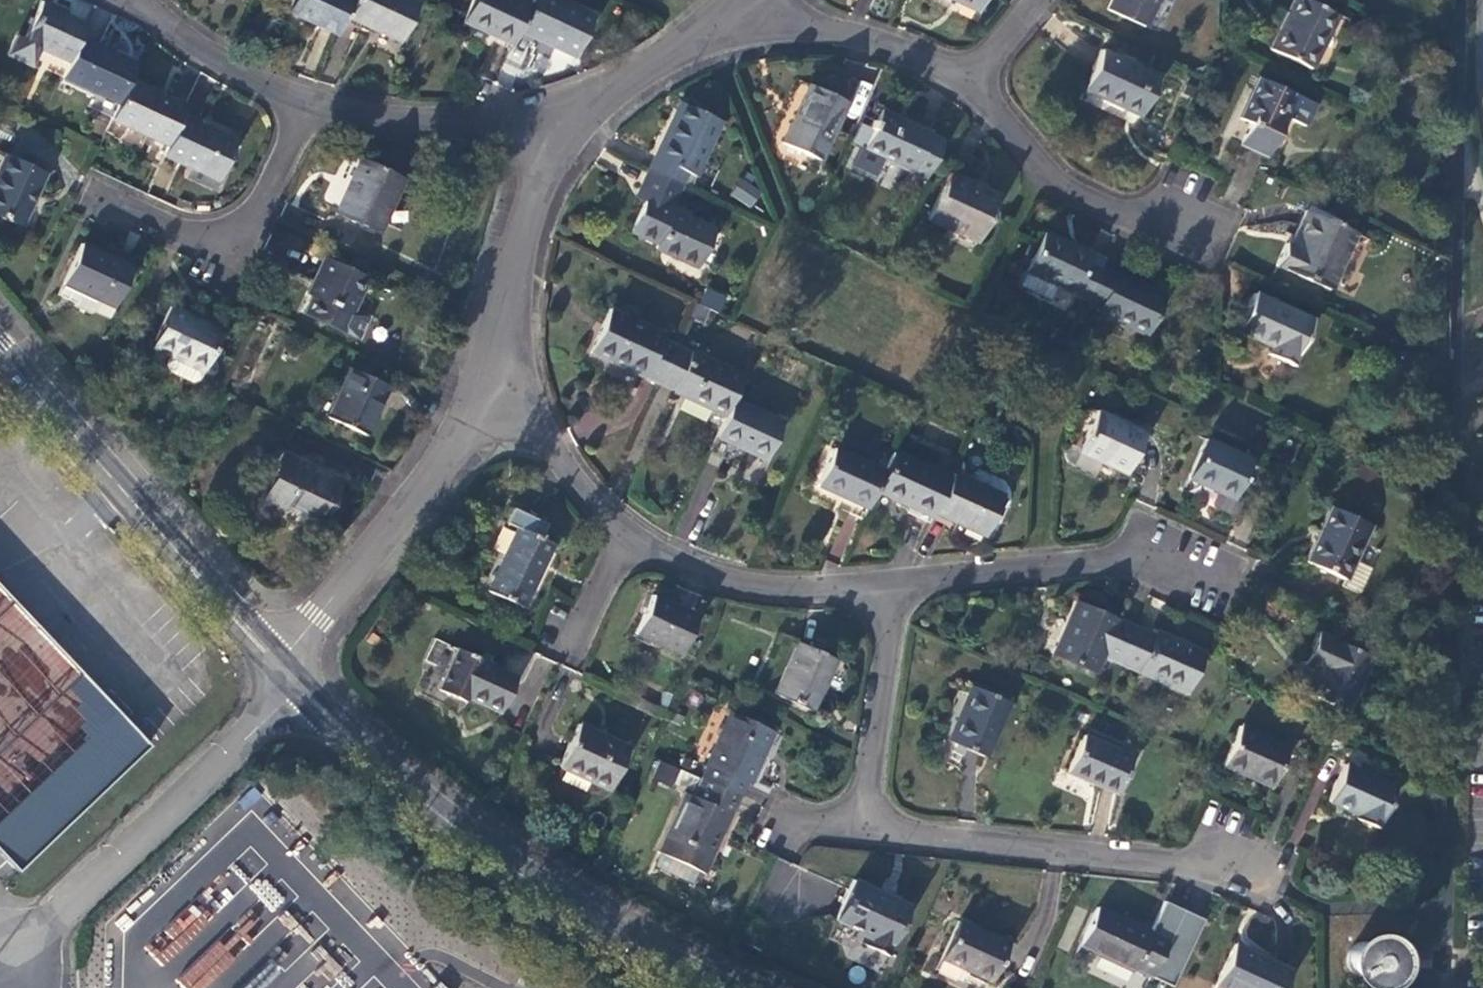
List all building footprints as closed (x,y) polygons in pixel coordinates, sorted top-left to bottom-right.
[(337,35),(346,17),(354,0),(291,0),(285,11),(337,35)] [(409,0),(354,0),(346,17),(399,42),(417,4),(409,0)] [(518,0),(473,0),(462,22),(512,46),(518,32),(531,6),(518,0)] [(557,0),(533,0),(531,6),(518,32),(574,58),(593,17),(557,0)] [(976,12),(982,0),(950,0),(976,12)] [(1105,10),(1143,28),(1155,0),(1110,0),(1105,10)] [(1269,50),(1309,69),(1335,15),(1303,0),(1292,0),(1269,50)] [(59,10),(40,1),(21,41),(14,38),(7,55),(30,66),(38,48),(68,62),(79,38),(86,25),(58,13),(59,10)] [(68,62),(61,78),(118,104),(129,80),(136,65),(79,38),(68,62)] [(1158,77),(1100,50),(1082,90),(1139,117),(1158,77)] [(1313,104),(1256,78),(1238,119),(1248,124),(1239,143),(1268,156),(1285,118),(1303,126),(1313,104)] [(118,104),(111,120),(167,146),(180,119),(186,106),(129,80),(118,104)] [(808,85),(780,143),(818,161),(846,103),(808,85)] [(679,102),(647,171),(681,187),(686,174),(695,178),(721,122),(679,102)] [(880,110),(862,147),(860,146),(850,166),(873,177),(882,158),(912,173),(910,177),(924,183),(943,142),(929,135),(930,134),(880,110)] [(167,146),(163,155),(190,167),(218,181),(236,142),(215,132),(214,135),(180,119),(167,146)] [(0,164),(0,218),(19,227),(44,173),(4,155),(0,164)] [(377,235),(403,178),(359,158),(333,214),(377,235)] [(185,178),(213,191),(218,181),(190,167),(185,178)] [(647,171),(635,197),(644,201),(630,232),(656,245),(654,249),(697,268),(715,230),(670,209),(681,187),(647,171)] [(948,174),(926,220),(977,243),(998,197),(948,174)] [(730,193),(749,208),(760,193),(741,179),(730,193)] [(1274,265),(1329,290),(1355,233),(1306,210),(1289,247),(1284,244),(1274,265)] [(1059,287),(1085,300),(1100,268),(1086,262),(1090,254),(1044,233),(1026,271),(1059,287)] [(98,301),(113,308),(131,268),(80,244),(61,284),(56,295),(70,301),(72,307),(87,314),(93,312),(98,301)] [(367,279),(323,258),(310,286),(314,288),(302,314),(341,333),(353,308),(367,279)] [(1096,313),(1145,335),(1163,297),(1114,274),(1100,268),(1085,300),(1099,306),(1096,313)] [(1052,301),(1059,287),(1026,271),(1019,286),(1052,301)] [(702,287),(694,320),(715,325),(723,292),(702,287)] [(1312,320),(1253,293),(1235,331),(1271,347),(1267,356),(1291,367),(1312,320)] [(93,312),(107,319),(113,308),(98,301),(93,312)] [(222,332),(169,307),(150,348),(167,356),(203,373),(222,332)] [(364,313),(353,308),(341,333),(352,338),(364,313)] [(609,309),(588,352),(656,383),(674,344),(661,338),(663,334),(609,309)] [(674,344),(656,383),(725,414),(731,401),(742,375),(674,344)] [(199,382),(203,373),(167,356),(163,365),(166,371),(192,384),(199,382)] [(347,368),(325,418),(366,437),(389,387),(347,368)] [(725,414),(714,437),(707,452),(728,461),(740,454),(742,450),(765,460),(781,424),(731,401),(725,414)] [(1098,462),(1125,474),(1143,434),(1094,411),(1077,448),(1076,451),(1098,462)] [(1215,492),(1210,503),(1212,508),(1228,516),(1234,514),(1239,503),(1237,497),(1233,496),(1250,460),(1205,439),(1187,479),(1215,492)] [(1091,476),(1098,462),(1076,451),(1077,448),(1068,444),(1063,454),(1063,459),(1066,463),(1071,467),(1091,476)] [(832,448),(816,485),(866,508),(873,492),(883,471),(832,448)] [(933,513),(949,478),(891,451),(883,471),(873,492),(930,518),(933,513)] [(340,481),(281,454),(258,505),(279,515),(284,504),(321,521),(340,481)] [(982,535),(1000,496),(951,474),(949,478),(933,513),(982,535)] [(1353,561),(1369,525),(1330,507),(1305,562),(1345,580),(1342,586),(1358,594),(1369,568),(1353,561)] [(515,529),(486,592),(521,609),(552,544),(538,538),(545,524),(511,508),(504,524),(515,529)] [(16,871),(147,747),(0,592),(0,855),(16,871)] [(651,595),(633,634),(679,655),(697,616),(651,595)] [(1076,602),(1053,655),(1094,673),(1102,656),(1119,664),(1135,629),(1076,602)] [(1135,629),(1119,664),(1187,695),(1205,653),(1155,632),(1152,636),(1135,629)] [(1345,711),(1370,657),(1316,633),(1303,664),(1318,671),(1307,694),(1345,711)] [(797,644),(774,693),(810,710),(833,660),(797,644)] [(455,649),(436,690),(463,702),(465,697),(498,712),(514,677),(455,649)] [(984,757),(1007,703),(969,686),(945,740),(984,757)] [(706,765),(700,778),(738,797),(745,782),(749,783),(762,755),(758,754),(769,731),(730,712),(713,748),(718,751),(711,767),(706,765)] [(577,724),(558,766),(608,790),(628,747),(577,724)] [(1238,726),(1220,766),(1270,788),(1287,748),(1238,726)] [(1082,735),(1066,773),(1116,794),(1132,757),(1082,735)] [(653,779),(672,787),(679,768),(660,760),(653,779)] [(1344,764),(1326,802),(1356,816),(1354,819),(1375,829),(1394,787),(1344,764)] [(684,793),(656,852),(659,854),(697,872),(701,874),(738,797),(700,778),(691,796),(684,793)] [(652,867),(691,885),(697,872),(659,854),(652,867)] [(852,881),(834,921),(869,936),(864,946),(888,956),(909,906),(852,881)] [(1096,908),(1078,946),(1132,972),(1134,968),(1152,977),(1169,940),(1151,931),(1150,933),(1096,908)] [(957,921),(939,959),(990,982),(1008,944),(957,921)] [(1381,968),(1382,964),(1383,959),(1382,955),(1380,950),(1377,947),(1373,944),(1368,942),(1364,942),(1359,943),(1355,945),(1351,948),(1348,952),(1347,956),(1346,961),(1347,966),(1349,970),(1352,974),(1356,976),(1361,978),(1365,978),(1370,977),(1374,975),(1378,972),(1381,968)] [(1213,987),(1216,987),(1282,987),(1291,969),(1233,943),(1213,987)] [(219,973),(203,956),(177,981),(183,987),(203,987),(219,973)]
